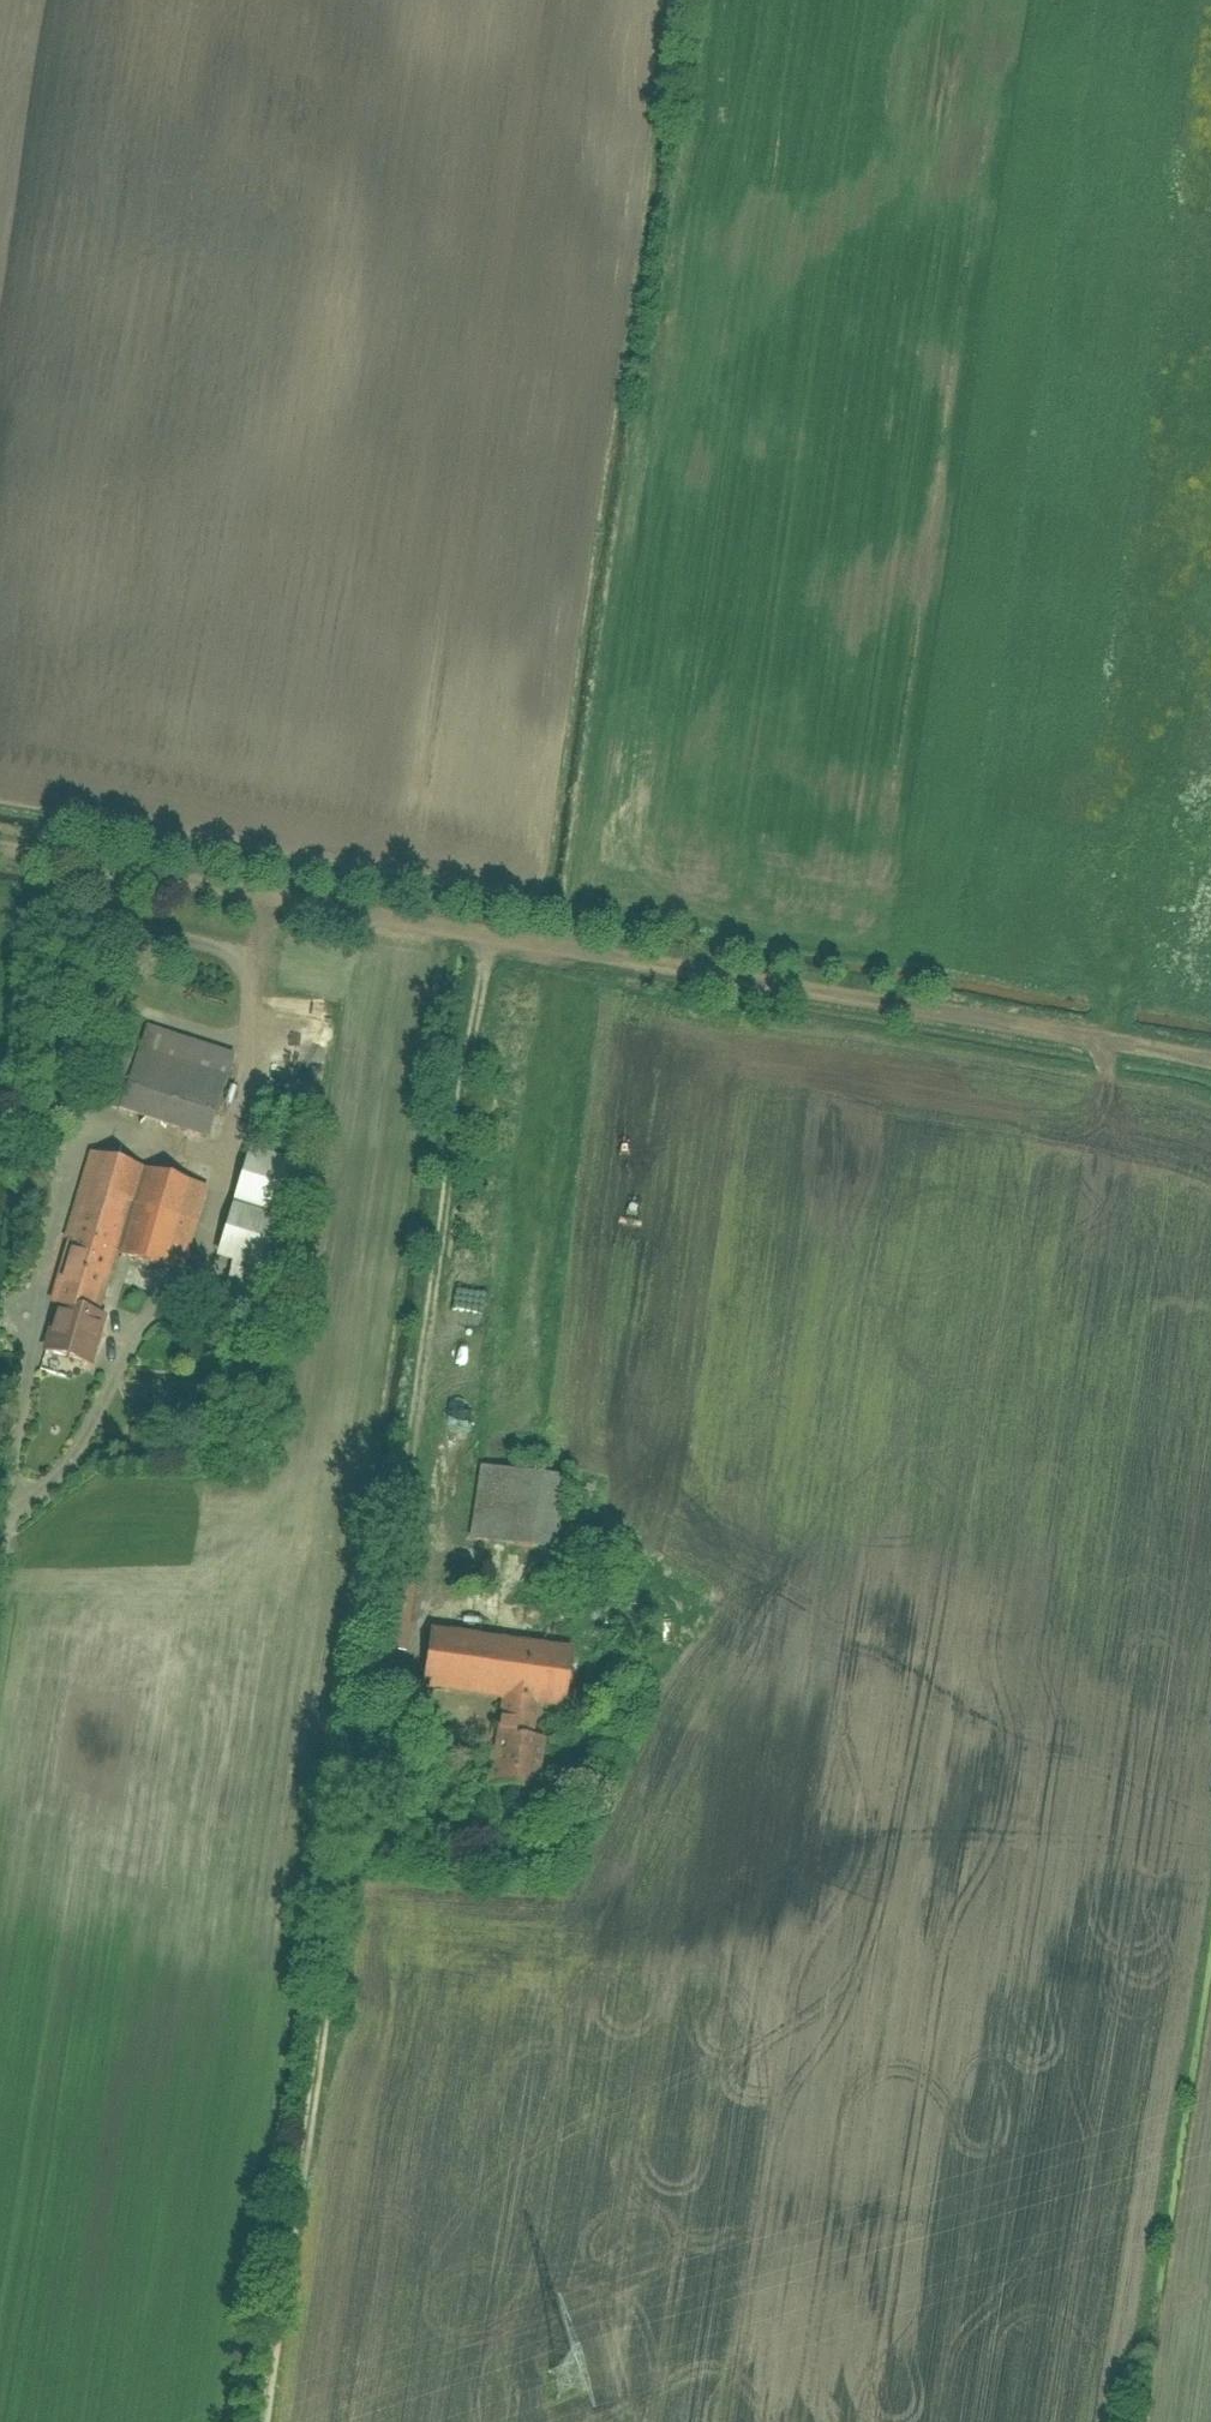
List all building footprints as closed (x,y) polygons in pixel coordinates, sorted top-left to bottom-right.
[(138,1070),(129,1105),(212,1126),(234,1036),(149,1015),(140,1053),(115,1047),(111,1064),(136,1070),(138,1070)] [(293,1155),(248,1144),(222,1250),(238,1255),(231,1282),(260,1289),(291,1161),(293,1155)] [(95,1164),(40,1350),(101,1368),(118,1309),(99,1303),(113,1253),(183,1273),(206,1196),(95,1164)] [(473,1293),(475,1275),(455,1273),(453,1291),(473,1293)] [(487,1478),(484,1536),(555,1540),(558,1482),(487,1478)] [(391,1658),(402,1660),(412,1595),(376,1589),(366,1654),(391,1658)] [(562,1663),(437,1649),(433,1686),(440,1687),(515,1696),(506,1780),(545,1785),(550,1737),(524,1734),(528,1700),(558,1703),(562,1663)]
